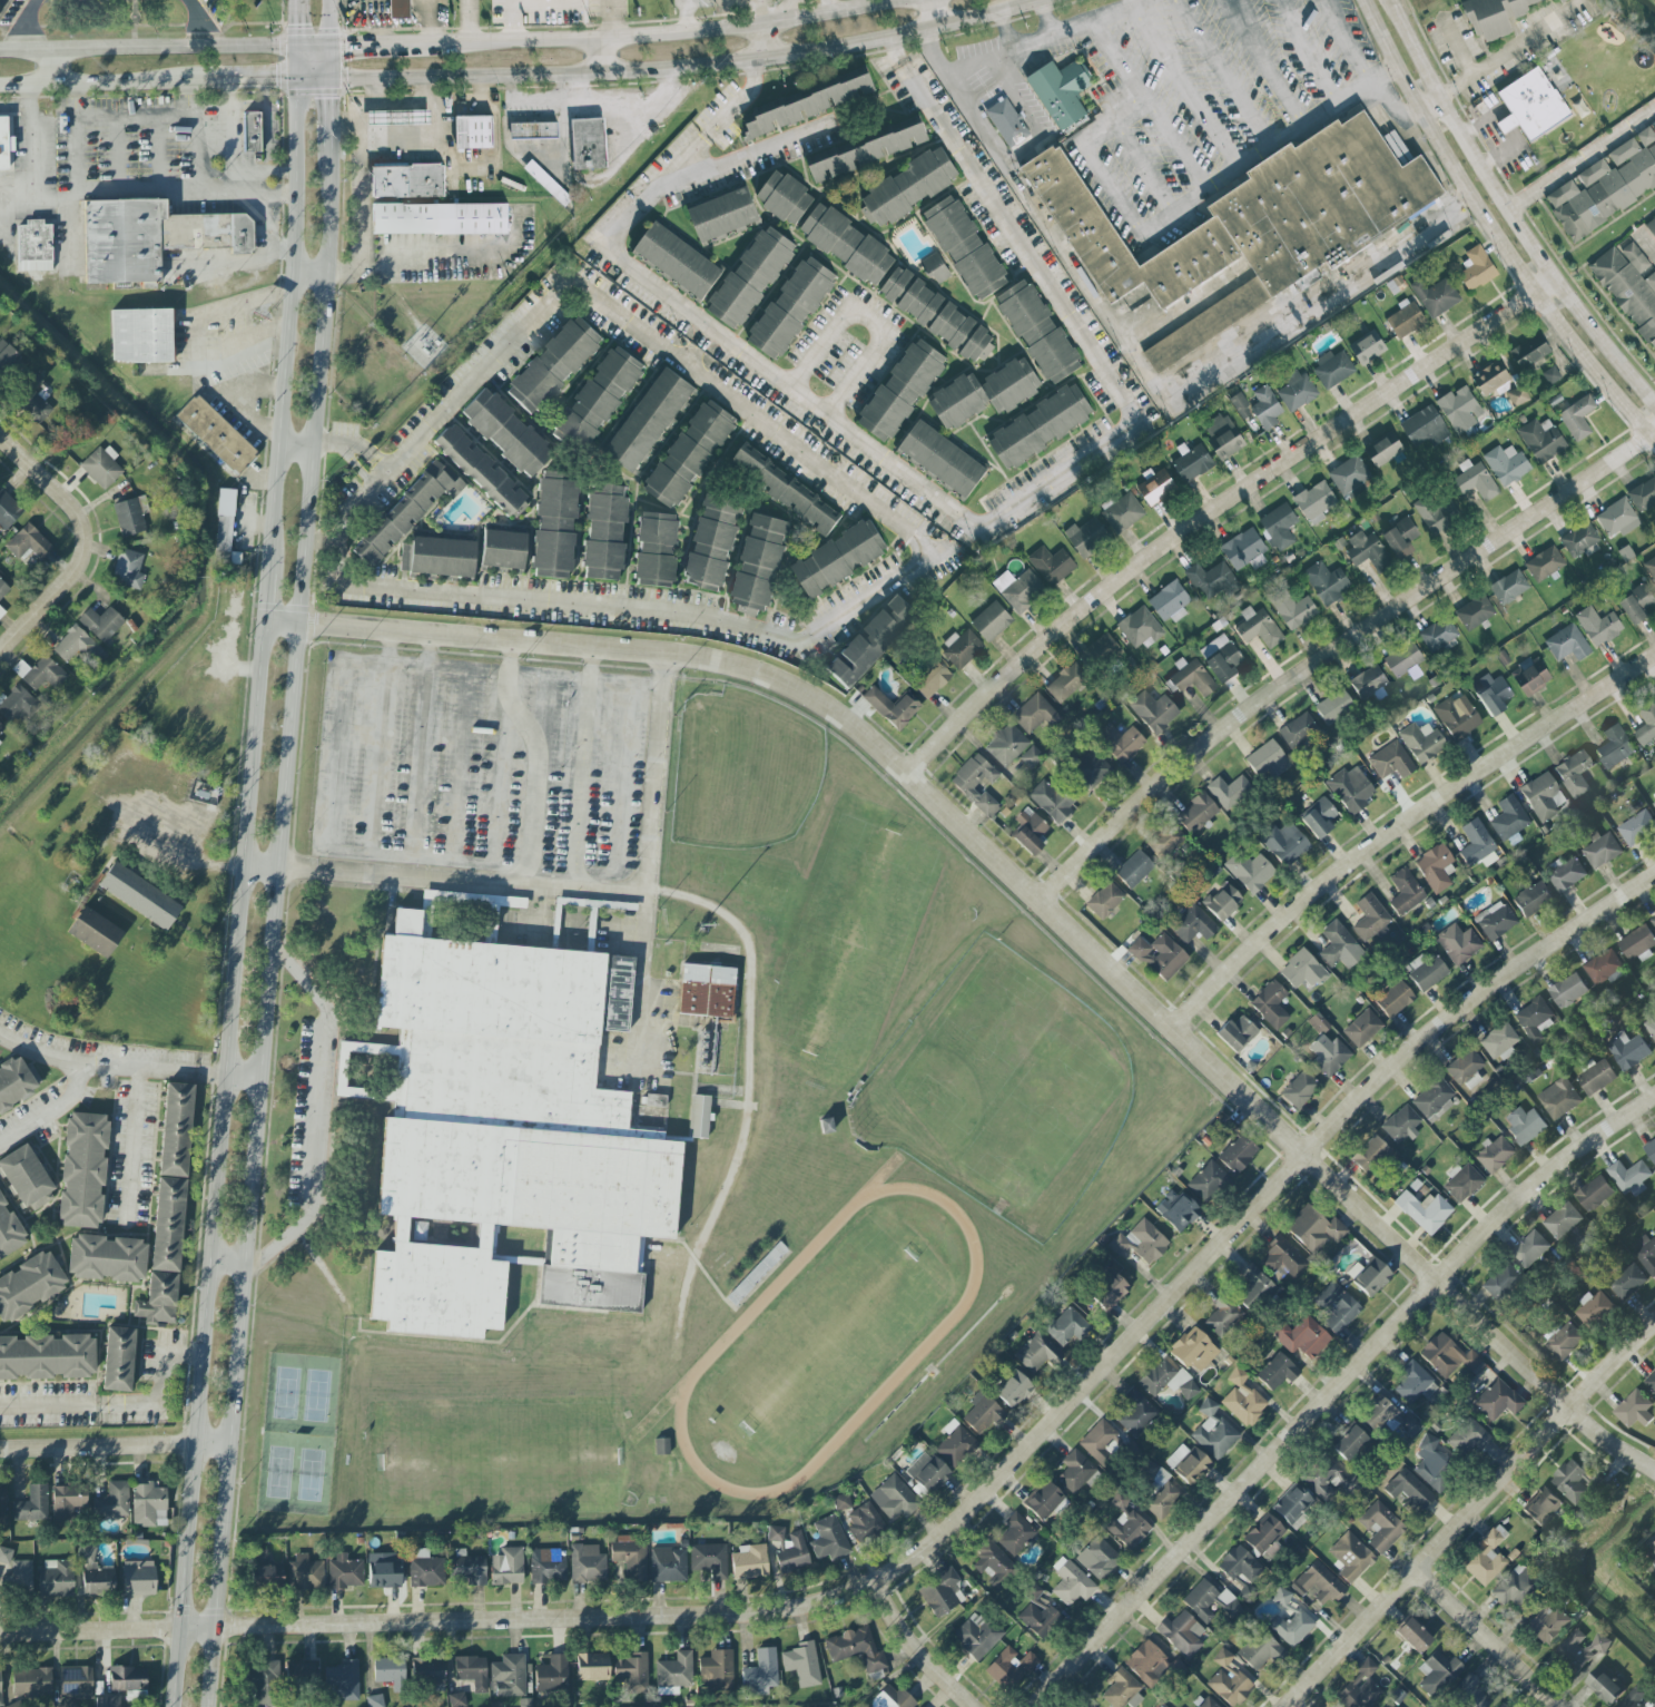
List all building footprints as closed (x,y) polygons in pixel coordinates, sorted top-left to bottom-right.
[(391,18),(391,0),(410,0),(410,18),(391,18)] [(538,19),(537,0),(569,0),(570,19),(538,19)] [(1474,37),(1482,34),(1485,42),(1512,33),(1508,20),(1528,14),(1525,5),(1542,0),(1462,0),(1474,37)] [(1025,77),(1059,132),(1087,114),(1075,95),(1093,83),(1077,58),(1058,70),(1051,60),(1025,77)] [(1496,91),(1510,114),(1496,123),(1503,134),(1518,125),(1528,141),(1570,117),(1540,65),(1496,91)] [(751,106),(753,113),(742,117),(746,128),(740,129),(743,139),(833,110),(832,107),(861,97),(860,96),(875,91),(867,67),(751,106)] [(1007,96),(985,110),(1007,148),(1030,134),(1007,96)] [(1019,166),(1057,144),(1139,265),(1213,216),(1206,206),(1250,175),(1247,170),(1292,139),(1297,146),(1339,116),(1343,122),(1362,108),(1402,164),(1424,151),(1447,192),(1330,268),(1326,258),(1155,373),(1143,351),(1260,275),(1245,254),(1162,308),(1145,282),(1112,303),(1019,166)] [(243,113),(244,153),(260,153),(260,113),(243,113)] [(455,116),(456,149),(493,148),(492,115),(455,116)] [(8,170),(7,117),(0,117),(0,170),(8,170)] [(604,117),(571,118),(573,169),(606,168),(604,117)] [(804,153),(814,184),(829,179),(829,177),(856,169),(855,165),(885,156),(885,155),(914,147),(913,145),(928,141),(920,117),(804,153)] [(1621,210),(1619,208),(1654,185),(1654,121),(1634,134),(1634,135),(1607,153),(1616,166),(1626,159),(1627,161),(1611,171),(1602,158),(1573,177),(1545,196),(1554,210),(1552,211),(1572,241),(1621,210)] [(511,139),(558,138),(557,122),(510,123),(511,139)] [(958,174),(940,145),(856,196),(875,229),(952,183),(949,179),(958,174)] [(373,197),(443,197),(443,163),(372,163),(373,197)] [(794,227),(815,195),(775,168),(754,199),(794,227)] [(700,243),(760,220),(747,186),(687,208),(700,243)] [(975,302),(1009,282),(958,198),(954,201),(950,195),(921,213),(975,302)] [(85,284),(160,282),(160,249),(231,248),(231,255),(251,255),(250,214),(166,216),(166,199),(83,201),(85,284)] [(796,233),(876,286),(897,255),(818,201),(796,233)] [(373,204),(373,234),(508,233),(508,202),(373,204)] [(1642,221),(1654,238),(1654,212),(1642,221)] [(723,270),(654,221),(631,252),(701,301),(723,270)] [(19,272),(53,271),(51,222),(17,223),(19,272)] [(762,293),(764,294),(797,245),(764,223),(705,309),(737,331),(762,293)] [(1654,353),(1654,270),(1654,271),(1632,241),(1619,251),(1614,245),(1589,264),(1654,353)] [(1473,264),(1457,274),(1469,292),(1498,274),(1479,243),(1465,252),(1473,264)] [(936,285),(951,275),(935,252),(920,262),(936,285)] [(838,276),(805,253),(746,340),(777,361),(802,324),(800,323),(809,311),(813,314),(838,276)] [(897,265),(877,293),(958,350),(979,364),(998,337),(897,265)] [(1461,302),(1448,276),(1425,287),(1421,278),(1411,282),(1428,318),(1461,302)] [(1049,386),(1082,366),(1027,277),(994,297),(1049,386)] [(1402,307),(1385,319),(1398,340),(1426,321),(1413,300),(1402,307)] [(111,311),(112,364),(173,363),(172,309),(111,311)] [(531,417),(604,340),(577,314),(503,390),(531,417)] [(1348,345),(1361,366),(1387,349),(1373,328),(1348,345)] [(1550,353),(1541,334),(1509,348),(1518,368),(1550,353)] [(887,444),(947,358),(915,336),(856,422),(887,444)] [(645,365),(612,343),(555,429),(587,451),(645,365)] [(3,375),(19,356),(6,345),(0,352),(0,373),(3,375)] [(1310,361),(1325,389),(1356,372),(1343,349),(1332,355),(1330,350),(1310,361)] [(1043,388),(1023,355),(978,382),(971,370),(926,398),(947,431),(991,404),(998,415),(1043,388)] [(1484,397),(1512,379),(1498,358),(1471,377),(1484,397)] [(1561,377),(1553,365),(1541,373),(1549,385),(1561,377)] [(695,387),(664,366),(603,452),(634,474),(695,387)] [(1286,379),(1288,383),(1276,391),(1290,413),(1319,394),(1302,368),(1286,379)] [(16,404),(36,426),(53,411),(43,401),(52,392),(34,373),(18,388),(26,396),(16,404)] [(1006,470),(1057,440),(1056,438),(1094,415),(1075,383),(985,435),(1006,470)] [(1283,412),(1266,383),(1252,392),(1258,402),(1249,407),(1264,431),(1278,423),(1274,417),(1283,412)] [(1485,416),(1466,384),(1453,392),(1451,390),(1435,400),(1456,434),(1485,416)] [(1506,391),(1512,406),(1530,399),(1523,384),(1506,391)] [(529,479),(554,452),(484,387),(458,415),(529,479)] [(1252,413),(1239,392),(1228,398),(1242,420),(1252,413)] [(1557,414),(1576,442),(1592,432),(1582,416),(1597,406),(1588,393),(1557,414)] [(236,476),(258,454),(196,395),(175,417),(236,476)] [(675,511),(736,417),(704,397),(643,490),(675,511)] [(1399,422),(1413,447),(1429,438),(1433,445),(1450,435),(1432,403),(1399,422)] [(1246,445),(1225,411),(1203,424),(1211,437),(1207,440),(1220,461),(1246,445)] [(1535,463),(1566,449),(1551,417),(1538,423),(1536,419),(1518,427),(1535,463)] [(897,449),(966,498),(987,468),(918,419),(897,449)] [(510,523),(531,504),(495,465),(493,466),(452,423),(434,440),(510,523)] [(1376,468),(1404,450),(1391,430),(1363,448),(1376,468)] [(842,514),(744,442),(728,464),(826,536),(842,514)] [(1170,461),(1185,484),(1215,464),(1200,442),(1184,453),(1184,452),(1170,461)] [(117,456),(105,443),(80,467),(103,491),(124,472),(112,460),(117,456)] [(1513,443),(1502,451),(1498,445),(1482,455),(1503,487),(1530,469),(1513,443)] [(1363,482),(1372,476),(1357,453),(1326,473),(1345,502),(1367,488),(1363,482)] [(371,568),(390,548),(391,549),(443,490),(453,499),(466,485),(454,475),(454,476),(435,459),(353,552),(371,568)] [(1450,479),(1461,495),(1474,487),(1484,502),(1500,492),(1479,460),(1450,479)] [(1141,473),(1146,479),(1136,485),(1149,507),(1177,489),(1163,467),(1153,473),(1149,468),(1141,473)] [(578,474),(538,472),(533,577),(571,579),(573,523),(576,523),(578,474)] [(1639,512),(1654,502),(1654,474),(1626,492),(1639,512)] [(1325,518),(1321,511),(1337,502),(1324,479),(1293,496),(1310,526),(1325,518)] [(583,579),(620,581),(623,523),(625,523),(628,486),(592,484),(592,493),(587,493),(583,579)] [(5,531),(24,510),(0,488),(0,526),(5,531)] [(234,490),(218,489),(215,561),(231,562),(234,490)] [(1117,535),(1146,513),(1129,490),(1100,512),(1117,535)] [(1413,504),(1432,535),(1461,517),(1448,496),(1439,502),(1432,492),(1413,504)] [(741,502),(703,494),(685,584),(723,592),(741,502)] [(141,515),(148,512),(143,495),(112,505),(122,538),(146,531),(141,515)] [(1639,525),(1626,498),(1595,513),(1606,537),(1619,531),(1620,534),(1639,525)] [(1287,528),(1298,521),(1285,501),(1256,521),(1278,552),(1295,540),(1287,528)] [(674,588),(677,513),(639,511),(635,586),(674,588)] [(788,521),(752,512),(740,562),(739,562),(730,602),(737,604),(736,611),(766,618),(788,521)] [(1420,534),(1407,515),(1380,533),(1398,560),(1414,550),(1409,541),(1420,534)] [(1083,559),(1111,537),(1094,516),(1078,528),(1074,523),(1062,532),(1083,559)] [(807,599),(853,574),(851,571),(888,550),(870,517),(831,539),(832,541),(789,565),(807,599)] [(1586,556),(1602,547),(1587,521),(1558,537),(1571,558),(1583,551),(1586,556)] [(53,548),(28,522),(4,546),(18,560),(29,549),(40,561),(53,548)] [(1266,561),(1261,553),(1267,549),(1251,525),(1219,546),(1235,571),(1248,562),(1253,569),(1266,561)] [(1354,567),(1367,558),(1378,574),(1394,563),(1373,531),(1365,536),(1361,530),(1347,539),(1353,548),(1345,553),(1354,567)] [(524,569),(525,533),(482,531),(481,568),(524,569)] [(475,542),(412,538),(409,574),(473,578),(475,542)] [(1062,547),(1051,556),(1042,544),(1027,557),(1051,588),(1077,567),(1062,547)] [(1565,565),(1554,544),(1524,561),(1535,582),(1565,565)] [(141,590),(144,575),(140,574),(144,554),(119,549),(112,584),(141,590)] [(400,570),(409,571),(409,551),(401,550),(400,570)] [(1642,563),(1654,584),(1654,556),(1642,563)] [(1302,571),(1325,608),(1343,597),(1340,592),(1351,585),(1339,566),(1329,573),(1320,559),(1302,571)] [(1241,587),(1223,560),(1204,572),(1197,562),(1184,571),(1205,601),(1223,588),(1228,595),(1241,587)] [(1488,586),(1501,606),(1530,588),(1517,567),(1488,586)] [(992,581),(1016,614),(1046,591),(1029,568),(1014,579),(1007,570),(992,581)] [(12,590),(0,579),(0,602),(12,590)] [(1185,611),(1182,607),(1191,600),(1175,579),(1147,600),(1166,625),(1185,611)] [(1632,625),(1647,617),(1642,609),(1654,602),(1654,601),(1645,583),(1617,599),(1632,625)] [(1319,613),(1307,594),(1294,602),(1285,589),(1269,599),(1290,631),(1319,613)] [(846,690),(917,613),(896,592),(824,669),(846,690)] [(1467,632),(1496,613),(1482,592),(1454,611),(1467,632)] [(988,643),(1013,620),(995,599),(970,622),(988,643)] [(1136,653),(1164,631),(1142,604),(1115,625),(1136,653)] [(1262,607),(1254,612),(1249,605),(1239,612),(1245,620),(1234,628),(1245,643),(1257,634),(1269,650),(1285,638),(1262,607)] [(1613,610),(1598,619),(1591,605),(1575,613),(1593,647),(1624,631),(1613,610)] [(77,620),(103,645),(125,622),(109,606),(99,617),(89,607),(77,620)] [(1418,631),(1430,655),(1459,641),(1447,616),(1418,631)] [(1543,639),(1556,661),(1571,652),(1577,661),(1591,652),(1573,621),(1543,639)] [(51,650),(66,664),(78,652),(94,667),(107,654),(75,625),(51,650)] [(985,646),(969,628),(942,653),(958,671),(985,646)] [(1078,656),(1095,674),(1122,649),(1105,631),(1078,656)] [(1244,660),(1223,632),(1198,651),(1222,684),(1238,672),(1234,667),(1244,660)] [(1424,659),(1411,640),(1383,659),(1396,678),(1424,659)] [(35,691),(42,684),(52,693),(68,676),(45,654),(21,678),(35,691)] [(1523,696),(1552,682),(1539,655),(1510,669),(1523,696)] [(952,676),(935,659),(910,684),(926,701),(952,676)] [(1059,705),(1089,677),(1074,660),(1044,688),(1059,705)] [(1379,691),(1377,689),(1388,682),(1376,663),(1348,681),(1361,702),(1379,691)] [(1501,674),(1491,679),(1488,673),(1478,679),(1482,688),(1475,692),(1489,718),(1506,709),(1502,701),(1513,696),(1501,674)] [(17,684),(4,698),(1,695),(0,696),(0,715),(16,730),(39,705),(17,684)] [(893,705),(872,685),(861,698),(898,732),(922,706),(906,691),(893,705)] [(1353,707),(1342,688),(1313,706),(1325,725),(1353,707)] [(1163,695),(1155,702),(1144,690),(1126,705),(1155,736),(1180,713),(1163,695)] [(1061,718),(1036,692),(1011,717),(1028,735),(1043,721),(1050,728),(1061,718)] [(1481,727),(1466,694),(1450,702),(1449,699),(1434,706),(1450,742),(1481,727)] [(1645,724),(1633,731),(1642,747),(1654,740),(1654,702),(1654,700),(1637,710),(1645,724)] [(1277,731),(1290,751),(1319,732),(1306,712),(1277,731)] [(1004,769),(1030,744),(1009,722),(983,747),(1004,769)] [(1417,766),(1446,749),(1430,722),(1417,729),(1414,723),(1397,733),(1417,766)] [(1596,749),(1606,770),(1636,756),(1620,722),(1602,730),(1608,743),(1596,749)] [(1131,726),(1120,736),(1109,723),(1095,737),(1121,765),(1146,742),(1131,726)] [(1244,759),(1258,778),(1267,772),(1273,780),(1292,765),(1271,738),(1244,759)] [(1380,781),(1395,771),(1401,780),(1416,770),(1396,740),(1367,759),(1380,781)] [(1044,757),(1032,745),(1019,759),(1030,770),(1044,757)] [(1111,770),(1092,749),(1068,770),(1087,792),(1111,770)] [(1553,769),(1575,801),(1591,789),(1581,775),(1593,766),(1581,749),(1553,769)] [(948,782),(989,819),(999,808),(975,787),(983,778),(990,785),(1000,775),(975,752),(948,782)] [(1375,793),(1356,766),(1347,773),(1344,769),(1325,782),(1351,817),(1368,805),(1365,801),(1375,793)] [(1518,789),(1541,824),(1560,812),(1558,809),(1567,803),(1547,770),(1518,789)] [(1219,776),(1206,786),(1226,813),(1254,792),(1241,775),(1226,786),(1219,776)] [(1045,776),(1026,796),(1058,826),(1077,806),(1045,776)] [(1191,836),(1220,812),(1204,792),(1175,816),(1191,836)] [(1508,849),(1521,840),(1516,833),(1530,824),(1511,794),(1495,804),(1502,814),(1490,821),(1508,849)] [(1297,818),(1317,840),(1341,818),(1321,796),(1297,818)] [(1014,820),(1020,825),(1009,837),(1032,858),(1043,846),(1036,840),(1048,828),(1026,807),(1014,820)] [(1630,848),(1654,831),(1654,822),(1646,809),(1617,828),(1630,848)] [(1470,844),(1457,853),(1468,869),(1481,861),(1485,868),(1501,857),(1475,818),(1460,828),(1470,844)] [(1146,845),(1163,861),(1186,838),(1169,821),(1146,845)] [(1278,831),(1274,825),(1258,838),(1284,869),(1311,847),(1290,822),(1278,831)] [(1594,844),(1582,850),(1593,871),(1624,854),(1610,830),(1592,840),(1594,844)] [(1412,861),(1434,896),(1452,885),(1447,876),(1457,870),(1441,843),(1412,861)] [(1130,890),(1155,867),(1138,850),(1114,873),(1130,890)] [(1276,873),(1259,854),(1251,862),(1240,850),(1223,865),(1251,895),(1276,873)] [(1560,895),(1589,876),(1576,857),(1547,876),(1560,895)] [(97,887),(165,932),(182,906),(113,861),(97,887)] [(1399,918),(1426,898),(1404,867),(1388,878),(1400,894),(1387,903),(1399,918)] [(1102,921),(1125,896),(1108,880),(1084,905),(1102,921)] [(1512,898),(1523,919),(1553,902),(1541,881),(1512,898)] [(1222,923),(1244,900),(1226,883),(1213,897),(1209,893),(1200,903),(1222,923)] [(1364,943),(1392,920),(1369,892),(1355,904),(1365,916),(1352,927),(1364,943)] [(1506,901),(1474,916),(1486,942),(1518,926),(1506,901)] [(1169,928),(1185,945),(1198,933),(1205,941),(1218,929),(1195,903),(1169,928)] [(65,933),(106,960),(124,932),(84,905),(65,933)] [(392,911),(423,914),(421,942),(633,964),(629,1036),(597,1032),(591,1089),(632,1093),(629,1132),(679,1136),(669,1245),(632,1240),(630,1277),(643,1279),(641,1326),(533,1313),(542,1235),(490,1232),(489,1260),(508,1263),(501,1333),(481,1331),(480,1342),(385,1336),(385,1324),(366,1321),(370,1256),(390,1258),(394,1222),(373,1219),(382,1122),(404,1125),(411,1032),(371,1028),(378,940),(391,943),(392,911)] [(1348,970),(1366,953),(1334,919),(1320,933),(1330,943),(1317,954),(1331,969),(1339,961),(1348,970)] [(1472,928),(1461,934),(1456,925),(1436,935),(1452,966),(1483,950),(1472,928)] [(1652,956),(1649,949),(1654,946),(1654,940),(1649,927),(1618,940),(1629,963),(1640,958),(1641,962),(1652,956)] [(1189,958),(1162,932),(1149,946),(1139,937),(1127,949),(1163,984),(1189,958)] [(1609,979),(1609,980),(1625,969),(1610,947),(1582,967),(1596,987),(1609,979)] [(1328,975),(1302,948),(1277,971),(1294,990),(1303,981),(1312,990),(1328,975)] [(1428,961),(1422,953),(1404,968),(1423,993),(1449,973),(1435,955),(1428,961)] [(682,968),(737,972),(733,1023),(677,1018),(682,968)] [(1589,995),(1578,973),(1548,988),(1559,1010),(1589,995)] [(1277,1004),(1287,995),(1273,980),(1248,1003),(1275,1032),(1290,1018),(1277,1004)] [(1415,999),(1401,980),(1374,1000),(1388,1019),(1415,999)] [(1513,1015),(1533,1045),(1545,1038),(1541,1033),(1557,1022),(1540,997),(1513,1015)] [(1341,1032),(1358,1050),(1383,1026),(1367,1008),(1341,1032)] [(1642,1022),(1654,1044),(1654,1014),(1642,1022)] [(1227,1019),(1213,1034),(1236,1055),(1258,1032),(1241,1015),(1232,1025),(1227,1019)] [(698,1029),(695,1072),(715,1073),(718,1022),(732,1023),(732,1019),(712,1018),(711,1030),(698,1029)] [(1493,1064),(1514,1051),(1511,1046),(1519,1041),(1507,1021),(1478,1039),(1493,1064)] [(1653,1054),(1639,1035),(1629,1041),(1625,1035),(1607,1048),(1624,1073),(1653,1054)] [(1313,1046),(1320,1053),(1310,1062),(1326,1080),(1352,1056),(1336,1038),(1327,1045),(1321,1038),(1313,1046)] [(1482,1081),(1476,1072),(1485,1066),(1472,1048),(1446,1067),(1465,1093),(1482,1081)] [(31,1064),(25,1067),(18,1055),(0,1065),(0,1114),(45,1088),(31,1064)] [(1589,1097),(1618,1079),(1605,1059),(1576,1077),(1589,1097)] [(1279,1094),(1296,1110),(1320,1086),(1303,1070),(1279,1094)] [(1456,1095),(1438,1076),(1410,1102),(1427,1121),(1456,1095)] [(1552,1122),(1583,1105),(1567,1077),(1537,1094),(1552,1122)] [(192,1085),(165,1083),(160,1176),(187,1178),(192,1085)] [(692,1097),(713,1099),(710,1142),(689,1139),(692,1097)] [(1416,1132),(1413,1128),(1421,1121),(1405,1104),(1380,1127),(1399,1147),(1416,1132)] [(1526,1114),(1520,1106),(1504,1118),(1511,1128),(1508,1130),(1522,1148),(1549,1128),(1534,1108),(1526,1114)] [(108,1116),(68,1113),(64,1155),(61,1192),(58,1226),(99,1230),(102,1195),(108,1116)] [(1217,1159),(1235,1176),(1259,1150),(1241,1133),(1217,1159)] [(1349,1160),(1367,1176),(1391,1151),(1373,1134),(1349,1160)] [(1489,1175),(1516,1154),(1501,1135),(1490,1143),(1490,1142),(1473,1155),(1489,1175)] [(1654,1166),(1654,1137),(1643,1144),(1654,1166)] [(22,1210),(30,1206),(33,1211),(58,1198),(28,1144),(0,1159),(0,1170),(22,1210)] [(1206,1204),(1229,1178),(1210,1160),(1186,1186),(1206,1204)] [(1625,1197),(1633,1191),(1636,1196),(1647,1189),(1642,1183),(1653,1176),(1643,1160),(1627,1171),(1620,1161),(1607,1169),(1625,1197)] [(1484,1181),(1467,1163),(1442,1187),(1459,1205),(1484,1181)] [(1616,1193),(1601,1174),(1575,1195),(1590,1214),(1616,1193)] [(149,1302),(134,1301),(133,1317),(145,1318),(145,1325),(155,1326),(155,1323),(176,1324),(184,1179),(156,1177),(149,1302)] [(1431,1191),(1419,1204),(1404,1190),(1392,1203),(1429,1237),(1452,1212),(1431,1191)] [(1154,1209),(1177,1235),(1201,1212),(1182,1192),(1169,1203),(1165,1199),(1154,1209)] [(27,1243),(0,1195),(0,1259),(27,1243)] [(1542,1224),(1559,1242),(1584,1219),(1568,1201),(1542,1224)] [(1284,1227),(1312,1255),(1329,1238),(1335,1244),(1348,1231),(1333,1217),(1327,1223),(1307,1204),(1284,1227)] [(1120,1257),(1128,1248),(1148,1267),(1170,1244),(1142,1218),(1124,1237),(1119,1233),(1107,1246),(1120,1257)] [(1526,1271),(1552,1247),(1536,1230),(1510,1253),(1526,1271)] [(144,1282),(147,1241),(104,1239),(104,1237),(70,1236),(67,1277),(110,1279),(110,1280),(144,1282)] [(1309,1263),(1279,1237),(1257,1262),(1279,1281),(1286,1273),(1295,1280),(1309,1263)] [(1634,1255),(1653,1279),(1654,1277),(1654,1238),(1634,1255)] [(69,1287),(59,1267),(63,1265),(58,1254),(51,1258),(48,1252),(0,1277),(0,1322),(1,1323),(69,1287)] [(1392,1275),(1374,1258),(1351,1282),(1370,1300),(1392,1275)] [(1523,1277),(1502,1261),(1481,1288),(1502,1305),(1523,1277)] [(1621,1302),(1649,1281),(1635,1264),(1608,1285),(1621,1302)] [(1240,1277),(1247,1284),(1234,1298),(1252,1314),(1276,1288),(1252,1265),(1240,1277)] [(1089,1296),(1107,1313),(1130,1288),(1112,1271),(1089,1296)] [(1362,1308),(1332,1280),(1313,1301),(1329,1316),(1322,1323),(1336,1336),(1362,1308)] [(1580,1302),(1583,1306),(1575,1313),(1592,1332),(1617,1309),(1601,1291),(1593,1298),(1589,1294),(1580,1302)] [(1216,1309),(1203,1323),(1221,1340),(1244,1316),(1222,1295),(1212,1306),(1216,1309)] [(1077,1341),(1090,1328),(1070,1306),(1044,1330),(1061,1348),(1073,1337),(1077,1341)] [(1311,1362),(1332,1339),(1305,1314),(1290,1330),(1285,1325),(1273,1337),(1292,1354),(1297,1349),(1311,1362)] [(1544,1346),(1562,1363),(1586,1338),(1568,1321),(1544,1346)] [(1168,1351),(1187,1369),(1191,1365),(1199,1373),(1219,1352),(1192,1326),(1168,1351)] [(103,1391),(131,1392),(134,1329),(106,1327),(103,1391)] [(1013,1356),(1035,1377),(1059,1352),(1037,1331),(1013,1356)] [(1445,1380),(1461,1363),(1474,1376),(1485,1364),(1469,1349),(1464,1355),(1440,1331),(1418,1354),(1445,1380)] [(94,1335),(60,1336),(23,1337),(23,1338),(0,1338),(0,1379),(95,1377),(94,1335)] [(1272,1392),(1285,1379),(1290,1384),(1300,1373),(1278,1351),(1255,1376),(1272,1392)] [(1200,1390),(1167,1355),(1137,1382),(1152,1398),(1168,1383),(1186,1403),(1200,1390)] [(1410,1359),(1399,1372),(1405,1378),(1393,1390),(1411,1406),(1423,1393),(1428,1397),(1438,1386),(1410,1359)] [(1268,1405),(1242,1381),(1247,1377),(1237,1367),(1226,1378),(1235,1386),(1220,1403),(1247,1428),(1268,1405)] [(1033,1386),(1014,1370),(993,1394),(1011,1410),(1033,1386)] [(1644,1380),(1654,1395),(1654,1372),(1644,1380)] [(1505,1408),(1513,1416),(1525,1404),(1497,1378),(1472,1405),(1491,1423),(1505,1408)] [(1133,1438),(1159,1414),(1133,1387),(1123,1397),(1130,1406),(1115,1420),(1133,1438)] [(1629,1430),(1639,1421),(1645,1428),(1654,1419),(1647,1411),(1653,1405),(1638,1389),(1613,1412),(1629,1430)] [(961,1420),(979,1436),(993,1421),(997,1425),(1007,1415),(980,1390),(969,1402),(974,1406),(961,1420)] [(1397,1411),(1380,1396),(1359,1418),(1376,1433),(1397,1411)] [(1240,1437),(1215,1413),(1220,1408),(1208,1397),(1197,1409),(1207,1418),(1190,1436),(1216,1461),(1240,1437)] [(1445,1440),(1462,1458),(1487,1435),(1470,1417),(1445,1440)] [(1078,1443),(1101,1466),(1111,1456),(1106,1450),(1120,1436),(1102,1418),(1078,1443)] [(934,1450),(955,1470),(979,1444),(952,1419),(942,1430),(948,1435),(934,1450)] [(1330,1448),(1347,1463),(1368,1439),(1352,1424),(1330,1448)] [(1437,1493),(1457,1471),(1433,1449),(1439,1443),(1428,1433),(1414,1448),(1424,1458),(1412,1471),(1437,1493)] [(669,1455),(668,1439),(654,1439),(655,1456),(669,1455)] [(1189,1452),(1181,1445),(1164,1463),(1190,1487),(1212,1464),(1194,1447),(1189,1452)] [(1067,1467),(1056,1479),(1074,1496),(1098,1471),(1074,1449),(1061,1462),(1067,1467)] [(951,1475),(925,1450),(905,1471),(930,1496),(951,1475)] [(1303,1480),(1322,1502),(1334,1491),(1330,1487),(1343,1476),(1327,1459),(1303,1480)] [(1598,1483),(1570,1459),(1550,1482),(1577,1506),(1598,1483)] [(1394,1500),(1399,1495),(1419,1514),(1435,1497),(1403,1467),(1382,1489),(1394,1500)] [(1161,1487),(1143,1506),(1159,1521),(1183,1496),(1167,1481),(1170,1477),(1161,1468),(1151,1478),(1161,1487)] [(874,1503),(895,1525),(920,1502),(893,1473),(876,1489),(882,1495),(874,1503)] [(1022,1504),(1042,1522),(1065,1497),(1044,1479),(1022,1504)] [(92,1497),(93,1517),(129,1517),(128,1481),(108,1482),(108,1497),(92,1497)] [(1316,1504),(1295,1483),(1270,1507),(1291,1528),(1316,1504)] [(47,1484),(28,1484),(29,1502),(12,1502),(12,1521),(48,1520),(47,1484)] [(166,1527),(167,1488),(153,1488),(153,1484),(133,1484),(132,1527),(166,1527)] [(1565,1504),(1545,1485),(1521,1511),(1542,1529),(1565,1504)] [(87,1507),(86,1486),(52,1487),(53,1525),(71,1524),(71,1507),(87,1507)] [(1152,1529),(1132,1510),(1130,1512),(1124,1507),(1130,1501),(1120,1492),(1110,1502),(1121,1512),(1105,1529),(1130,1552),(1152,1529)] [(851,1509),(848,1494),(833,1496),(835,1511),(851,1509)] [(1380,1556),(1406,1528),(1376,1500),(1356,1521),(1367,1531),(1374,1523),(1380,1528),(1366,1543),(1380,1556)] [(853,1547),(885,1530),(870,1501),(846,1514),(852,1527),(845,1530),(853,1547)] [(996,1540),(1012,1556),(1036,1532),(1015,1511),(1004,1522),(1009,1527),(996,1540)] [(1242,1538),(1268,1562),(1282,1547),(1276,1542),(1286,1532),(1267,1513),(1242,1538)] [(851,1553),(834,1514),(813,1524),(819,1539),(809,1543),(817,1560),(828,1555),(831,1562),(851,1553)] [(1507,1564),(1493,1550),(1507,1535),(1498,1525),(1459,1564),(1483,1588),(1507,1564)] [(786,1527),(768,1527),(768,1542),(780,1542),(780,1551),(777,1551),(777,1569),(804,1570),(805,1532),(786,1532),(786,1527)] [(1337,1574),(1350,1586),(1376,1558),(1347,1531),(1328,1552),(1344,1567),(1337,1574)] [(1075,1559),(1100,1583),(1123,1559),(1097,1535),(1075,1559)] [(625,1582),(647,1581),(645,1541),(634,1541),(634,1538),(610,1538),(611,1562),(625,1562),(625,1582)] [(972,1563),(991,1581),(1010,1560),(991,1542),(972,1563)] [(690,1545),(691,1571),(713,1571),(713,1580),(727,1580),(726,1544),(690,1545)] [(1216,1566),(1230,1580),(1237,1571),(1250,1584),(1264,1570),(1237,1544),(1216,1566)] [(1644,1554),(1654,1566),(1654,1544),(1644,1554)] [(114,1570),(94,1570),(94,1545),(78,1546),(78,1564),(82,1564),(83,1595),(115,1595),(114,1570)] [(571,1584),(606,1583),(606,1554),(598,1555),(597,1545),(570,1545),(571,1584)] [(732,1579),(767,1578),(766,1545),(739,1546),(739,1553),(731,1554),(732,1579)] [(13,1550),(0,1547),(0,1562),(10,1565),(13,1550)] [(491,1584),(523,1584),(522,1548),(500,1548),(500,1556),(490,1556),(491,1584)] [(650,1582),(686,1581),(685,1548),(649,1549),(650,1582)] [(410,1587),(443,1587),(443,1559),(429,1559),(429,1549),(409,1549),(410,1587)] [(465,1557),(465,1550),(451,1549),(451,1580),(467,1580),(467,1586),(485,1586),(486,1557),(465,1557)] [(559,1549),(530,1550),(531,1582),(566,1581),(565,1557),(559,1558),(559,1549)] [(346,1553),(335,1554),(335,1560),(328,1560),(328,1589),(363,1588),(363,1560),(346,1561),(346,1553)] [(288,1562),(289,1591),(324,1590),(324,1561),(308,1561),(308,1554),(295,1554),(295,1562),(288,1562)] [(398,1554),(368,1555),(369,1589),(399,1588),(398,1554)] [(1085,1602),(1097,1588),(1063,1556),(1051,1568),(1063,1579),(1051,1592),(1068,1608),(1079,1597),(1085,1602)] [(32,1592),(32,1561),(10,1560),(10,1564),(1,1564),(1,1592),(32,1592)] [(74,1596),(73,1560),(40,1561),(40,1597),(74,1596)] [(1290,1587),(1301,1597),(1307,1592),(1322,1606),(1330,1597),(1336,1603),(1348,1589),(1315,1560),(1290,1587)] [(155,1595),(154,1561),(123,1562),(123,1596),(155,1595)] [(1503,1607),(1508,1601),(1514,1606),(1536,1582),(1516,1564),(1489,1594),(1503,1607)] [(283,1567),(252,1566),(251,1589),(282,1590),(283,1567)] [(960,1582),(952,1568),(917,1589),(934,1619),(965,1601),(955,1585),(960,1582)] [(1205,1625),(1214,1616),(1207,1608),(1214,1602),(1231,1619),(1243,1608),(1224,1589),(1219,1595),(1203,1579),(1181,1600),(1205,1625)] [(1292,1595),(1279,1587),(1271,1600),(1285,1608),(1292,1595)] [(1016,1618),(1041,1641),(1063,1617),(1038,1594),(1016,1618)] [(1546,1648),(1573,1623),(1552,1600),(1525,1625),(1546,1648)] [(1267,1626),(1292,1649),(1315,1624),(1300,1609),(1286,1624),(1276,1615),(1267,1626)] [(1003,1637),(978,1610),(950,1636),(975,1663),(1003,1637)] [(1203,1644),(1197,1638),(1204,1630),(1183,1610),(1172,1622),(1167,1617),(1155,1630),(1188,1661),(1203,1644)] [(1432,1640),(1408,1617),(1394,1632),(1418,1655),(1432,1640)] [(831,1663),(862,1654),(868,1674),(887,1668),(882,1651),(876,1653),(868,1626),(824,1640),(831,1663)] [(1598,1631),(1591,1640),(1575,1628),(1555,1654),(1580,1673),(1598,1650),(1604,1655),(1613,1643),(1598,1631)] [(1255,1672),(1271,1657),(1276,1663),(1285,1654),(1262,1629),(1237,1653),(1255,1672)] [(1150,1690),(1172,1668),(1179,1676),(1186,1669),(1176,1659),(1171,1664),(1147,1639),(1123,1662),(1150,1690)] [(799,1689),(821,1685),(813,1640),(797,1644),(798,1650),(780,1653),(784,1672),(795,1670),(799,1689)] [(985,1669),(1009,1692),(1039,1661),(1029,1651),(1020,1660),(1006,1647),(985,1669)] [(1211,1661),(1232,1677),(1238,1669),(1229,1662),(1234,1656),(1222,1647),(1211,1661)] [(741,1669),(742,1689),(753,1689),(754,1695),(768,1695),(768,1687),(778,1687),(776,1648),(756,1649),(757,1668),(741,1669)] [(699,1658),(698,1689),(733,1690),(734,1651),(710,1650),(709,1658),(699,1658)] [(1417,1668),(1425,1677),(1418,1684),(1434,1701),(1466,1671),(1453,1657),(1448,1662),(1436,1650),(1417,1668)] [(656,1661),(657,1696),(679,1695),(679,1687),(692,1687),(692,1651),(676,1651),(676,1661),(656,1661)] [(626,1680),(626,1692),(648,1691),(647,1652),(633,1653),(633,1658),(614,1659),(614,1680),(626,1680)] [(609,1680),(609,1654),(577,1655),(577,1681),(609,1680)] [(501,1656),(501,1663),(489,1663),(490,1698),(526,1697),(525,1655),(501,1656)] [(1344,1706),(1369,1706),(1383,1692),(1369,1678),(1379,1668),(1367,1656),(1355,1669),(1359,1673),(1334,1697),(1344,1706)] [(487,1693),(486,1657),(454,1657),(455,1681),(473,1680),(473,1694),(487,1693)] [(405,1682),(404,1658),(373,1659),(374,1682),(405,1682)] [(336,1686),(336,1701),(359,1701),(358,1660),(340,1660),(340,1667),(324,1667),(325,1687),(336,1686)] [(443,1692),(444,1661),(412,1660),(412,1681),(427,1681),(426,1691),(443,1692)] [(271,1680),(280,1680),(279,1664),(246,1665),(248,1706),(273,1706),(271,1680)] [(314,1665),(290,1664),(289,1679),(314,1680),(314,1665)] [(92,1667),(60,1667),(60,1699),(92,1699),(92,1667)] [(146,1691),(146,1667),(110,1668),(110,1691),(146,1691)] [(1111,1706),(1123,1706),(1126,1703),(1130,1706),(1132,1706),(1146,1689),(1118,1667),(1106,1682),(1110,1685),(1100,1698),(1111,1706)] [(1625,1692),(1600,1667),(1585,1682),(1609,1706),(1625,1692)] [(12,1670),(13,1697),(52,1696),(51,1669),(12,1670)] [(1231,1680),(1219,1670),(1206,1684),(1230,1706),(1235,1706),(1254,1687),(1238,1672),(1231,1680)] [(1470,1674),(1449,1693),(1462,1706),(1487,1706),(1495,1700),(1470,1674)] [(916,1702),(900,1688),(896,1692),(887,1684),(876,1697),(885,1705),(883,1706),(912,1706),(916,1702)] [(1641,1703),(1648,1693),(1636,1685),(1619,1706),(1646,1706),(1641,1703)] [(1207,1696),(1197,1706),(1219,1706),(1207,1696)] [(1083,1697),(1073,1706),(1093,1706),(1083,1697)] [(95,1698),(95,1706),(118,1706),(118,1698),(95,1698)]
